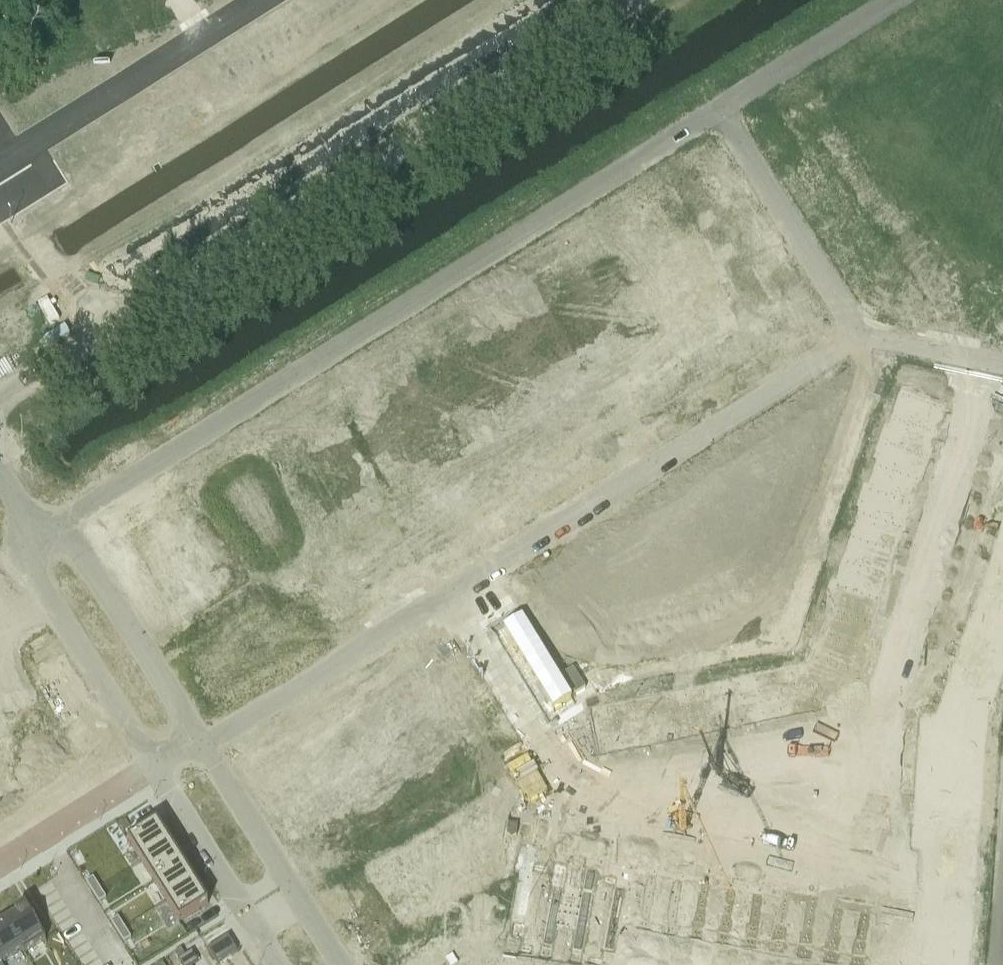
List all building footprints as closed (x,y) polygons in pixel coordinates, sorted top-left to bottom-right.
[(900,393),(892,418),(930,431),(939,406),(900,393)] [(884,427),(880,441),(922,455),(930,431),(892,418),(888,429),(884,427)] [(880,441),(875,456),(878,457),(876,466),(914,479),(922,455),(880,441)] [(952,454),(948,469),(959,473),(963,458),(952,454)] [(971,461),(966,475),(977,479),(982,464),(971,461)] [(876,466),(868,490),(906,502),(914,479),(876,466)] [(864,489),(858,504),(862,505),(860,513),(898,526),(906,502),(868,490),(864,489)] [(937,500),(932,515),(943,518),(948,504),(937,500)] [(955,506),(951,521),(962,525),(966,510),(955,506)] [(860,513),(852,537),(890,550),(898,526),(860,513)] [(991,559),(1002,563),(1002,537),(999,535),(991,559)] [(852,537),(844,561),(882,574),(890,550),(852,537)] [(922,546),(917,561),(928,564),(933,549),(922,546)] [(940,552),(935,567),(946,571),(951,556),(940,552)] [(983,583),(1002,590),(1002,563),(991,559),(983,583)] [(844,561),(836,585),(874,598),(882,574),(844,561)] [(975,607),(1002,616),(1002,590),(983,583),(975,607)] [(832,584),(827,600),(830,601),(828,609),(866,622),(874,598),(836,585),(832,584)] [(906,592),(901,606),(912,610),(917,595),(906,592)] [(925,598),(920,613),(931,616),(936,602),(925,598)] [(968,631),(1002,643),(1002,616),(975,607),(968,631)] [(828,609),(820,633),(859,646),(866,622),(828,609)] [(960,655),(998,668),(1002,654),(1002,643),(968,631),(960,655)] [(820,633),(811,658),(850,671),(859,646),(820,633)] [(891,637),(886,652),(897,656),(902,641),(891,637)] [(909,644),(904,659),(915,662),(920,647),(909,644)] [(960,655),(952,679),(990,692),(998,668),(960,655)] [(805,666),(788,669),(796,708),(813,704),(805,666)] [(788,669),(770,673),(778,711),(796,708),(788,669)] [(770,673),(752,677),(761,715),(778,711),(770,673)] [(752,677),(735,681),(743,719),(761,715),(752,677)] [(952,679),(943,704),(982,717),(990,692),(952,679)] [(735,681),(717,684),(725,723),(743,719),(735,681)] [(717,684),(700,688),(708,726),(725,723),(717,684)] [(700,688),(682,692),(690,730),(708,726),(700,688)] [(682,692),(664,696),(672,734),(690,730),(682,692)] [(664,696),(647,699),(655,738),(672,734),(664,696)] [(647,699),(629,703),(637,741),(655,738),(647,699)] [(629,703),(612,707),(620,745),(637,741),(629,703)] [(612,707),(594,711),(602,749),(620,745),(612,707)] [(816,716),(805,718),(807,725),(817,723),(816,716)] [(513,758),(545,809),(526,820),(517,870),(526,872),(514,937),(523,950),(596,963),(609,954),(615,920),(870,964),(965,964),(983,724),(923,720),(914,844),(612,790),(570,722),(513,758)] [(792,721),(781,724),(782,731),(793,728),(792,721)] [(781,724),(770,726),(771,733),(782,731),(781,724)] [(756,729),(745,731),(747,738),(758,736),(756,729)] [(745,731),(735,733),(736,740),(747,738),(745,731)] [(721,736),(710,739),(712,746),(723,743),(721,736)] [(710,739),(699,741),(701,748),(712,746),(710,739)] [(686,744),(675,746),(677,753),(687,751),(686,744)] [(675,746),(664,748),(666,755),(677,753),(675,746)] [(651,751),(640,754),(641,761),(652,758),(651,751)] [(640,754),(629,756),(630,763),(641,761),(640,754)] [(616,759),(605,761),(606,768),(617,766),(616,759)] [(156,823),(127,841),(141,861),(169,843),(156,823)] [(169,843),(141,861),(153,881),(182,863),(169,843)] [(182,863),(153,881),(166,901),(194,883),(182,863)] [(93,877),(86,882),(92,892),(99,888),(93,877)] [(194,883),(166,901),(179,922),(207,904),(194,883)] [(99,888),(92,892),(99,902),(106,898),(99,888)] [(25,907),(4,920),(22,949),(21,950),(23,953),(24,953),(45,939),(25,907)] [(118,917),(111,921),(117,932),(124,927),(118,917)] [(0,923),(0,958),(2,962),(21,950),(22,949),(4,920),(0,923)] [(124,927),(117,932),(124,942),(131,938),(124,927)] [(227,936),(207,949),(216,963),(236,950),(227,936)] [(185,955),(190,964),(192,964),(198,961),(191,951),(185,955)] [(178,960),(181,964),(190,964),(185,955),(178,960)]
